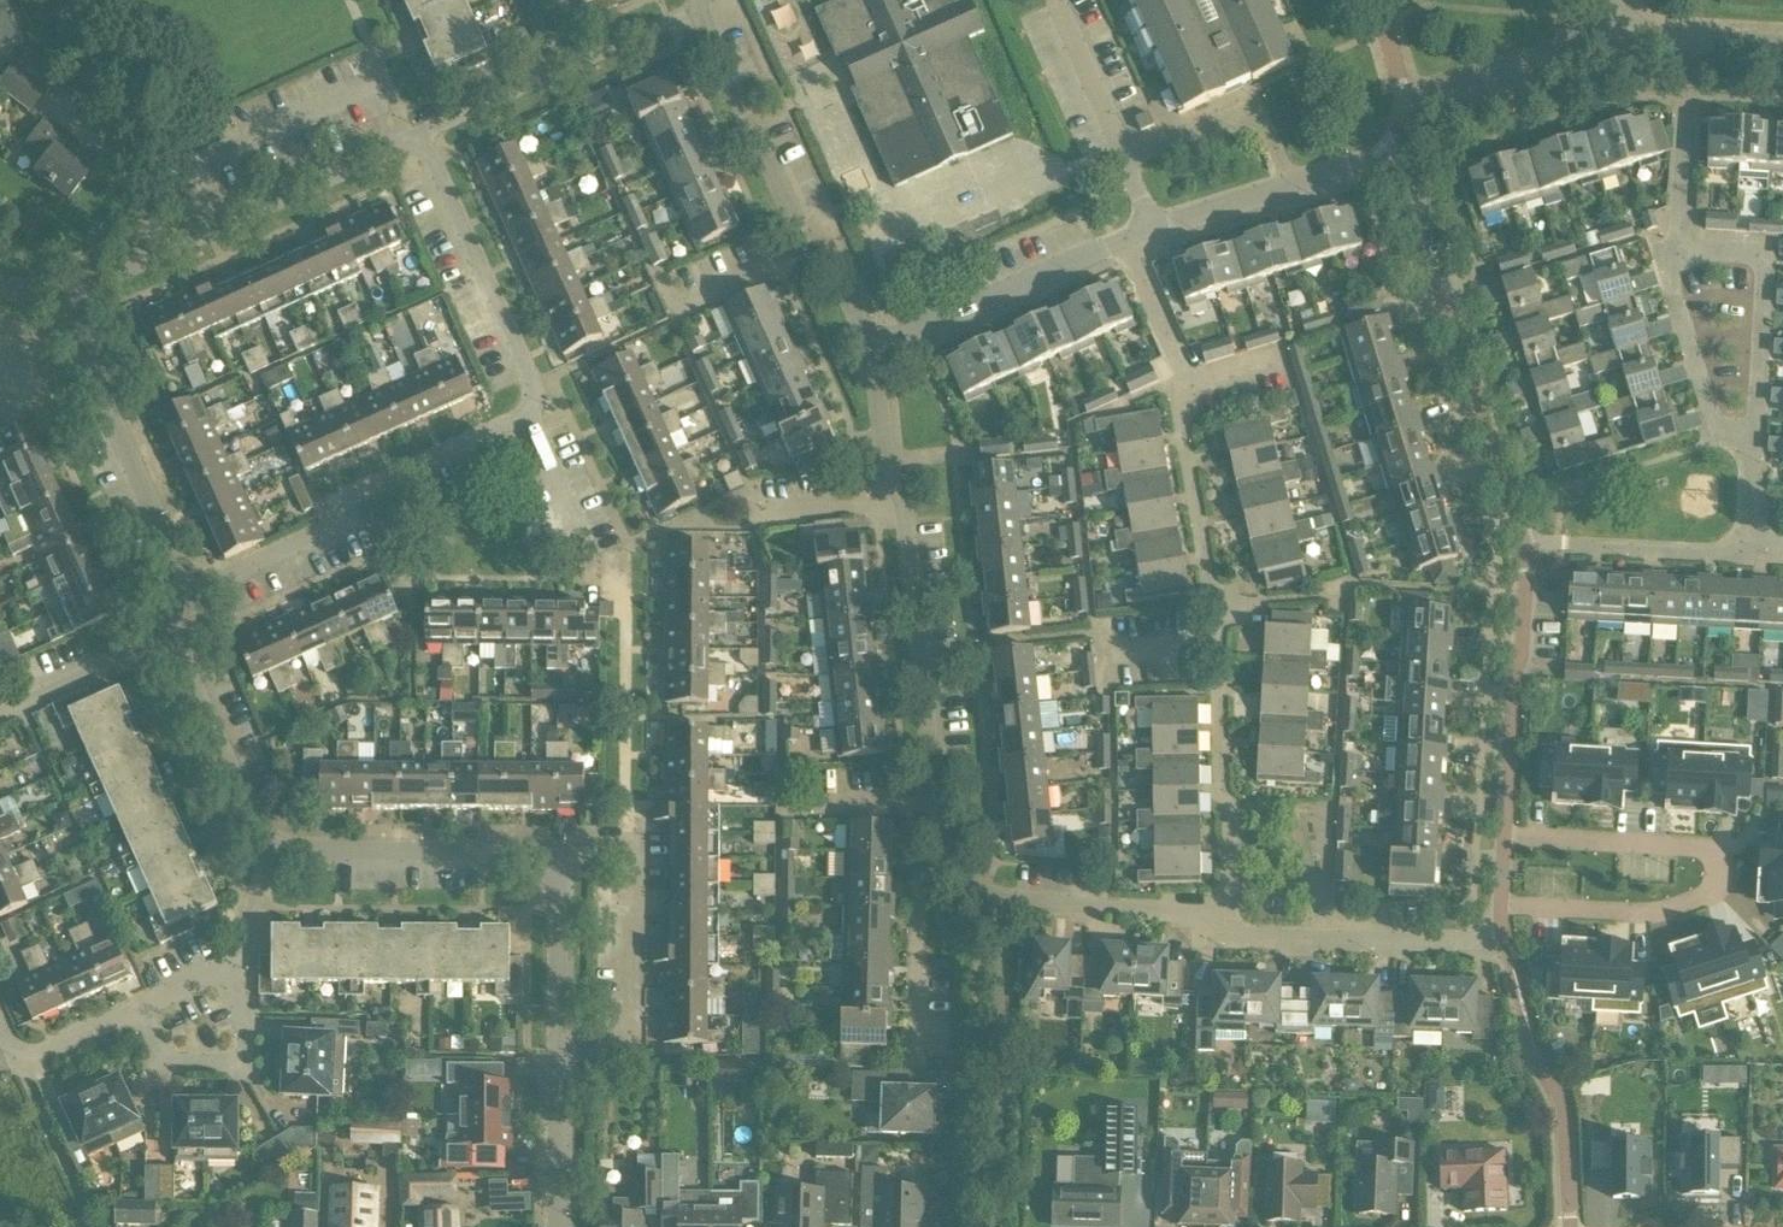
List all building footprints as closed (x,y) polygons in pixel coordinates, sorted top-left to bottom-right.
[(13,43),(18,41),(6,13),(9,12),(3,0),(0,0),(0,49),(13,43)] [(415,25),(434,16),(437,22),(417,30),(420,36),(439,27),(471,12),(466,0),(404,0),(415,25)] [(523,2),(531,20),(547,13),(541,0),(528,0),(523,2)] [(591,19),(619,7),(616,0),(583,0),(591,19)] [(1013,135),(969,39),(985,32),(971,0),(966,0),(954,5),(952,0),(841,0),(816,12),(830,44),(836,42),(864,104),(858,107),(895,189),(1013,135)] [(1166,71),(1174,89),(1168,91),(1179,115),(1226,94),(1225,92),(1253,80),(1253,81),(1300,60),(1289,37),(1284,40),(1266,0),(1134,0),(1166,71)] [(439,27),(420,36),(423,42),(442,33),(444,37),(424,46),(436,72),(464,60),(499,44),(493,31),(482,36),(471,12),(439,27)] [(518,49),(532,43),(525,28),(511,35),(518,49)] [(507,41),(499,44),(504,56),(512,53),(507,41)] [(499,44),(464,60),(469,71),(504,56),(499,44)] [(29,113),(47,89),(15,64),(0,83),(0,90),(29,113)] [(640,121),(685,101),(680,91),(676,93),(669,77),(656,83),(650,70),(623,82),(640,121)] [(609,89),(593,96),(600,113),(616,106),(609,89)] [(685,101),(640,121),(652,147),(692,128),(686,114),(690,112),(685,101)] [(1141,132),(1154,126),(1149,113),(1135,119),(1141,132)] [(1631,122),(1615,126),(1627,167),(1639,163),(1641,169),(1660,163),(1657,156),(1670,152),(1661,122),(1648,126),(1646,120),(1632,124),(1631,122)] [(1740,165),(1742,122),(1726,122),(1726,124),(1711,123),(1708,169),(1728,170),(1728,164),(1740,165)] [(1759,123),(1742,122),(1740,165),(1751,165),(1751,171),(1770,172),(1772,127),(1758,126),(1759,123)] [(67,199),(87,173),(59,152),(67,142),(41,123),(25,144),(43,158),(32,172),(67,199)] [(1600,134),(1587,138),(1600,181),(1618,176),(1616,170),(1627,167),(1615,126),(1599,131),(1600,134)] [(1772,127),(1770,172),(1782,173),(1782,128),(1772,127)] [(692,128),(652,147),(663,172),(708,151),(703,141),(699,143),(692,128)] [(1600,181),(1587,138),(1574,142),(1573,139),(1557,144),(1569,185),(1581,181),(1582,187),(1600,181)] [(1542,152),(1529,156),(1542,199),(1560,194),(1558,188),(1569,185),(1557,144),(1541,149),(1542,152)] [(488,187),(543,163),(539,154),(523,161),(516,145),(477,163),(488,187)] [(608,166),(618,161),(611,146),(601,151),(608,166)] [(712,162),(708,151),(663,172),(674,197),(715,178),(708,164),(712,162)] [(1515,157),(1499,162),(1513,208),(1542,199),(1529,156),(1516,160),(1515,157)] [(618,161),(608,166),(615,181),(625,177),(618,161)] [(1513,208),(1499,162),(1483,167),(1484,170),(1470,174),(1483,217),(1513,208)] [(547,173),(543,163),(488,187),(499,211),(538,194),(531,180),(547,173)] [(721,193),(715,178),(674,197),(685,222),(730,202),(725,191),(721,193)] [(538,194),(499,211),(510,235),(564,210),(560,201),(544,208),(538,194)] [(631,216),(641,211),(634,196),(624,201),(631,216)] [(730,202),(685,222),(697,248),(721,237),(725,240),(732,236),(733,232),(738,229),(731,214),(735,212),(730,202)] [(387,204),(362,215),(387,270),(396,266),(389,250),(404,243),(387,204)] [(564,210),(510,235),(520,259),(559,241),(553,227),(569,220),(564,210)] [(1320,217),(1332,257),(1343,254),(1345,259),(1364,254),(1351,210),(1336,215),(1335,212),(1320,217)] [(648,227),(641,211),(631,216),(637,231),(648,227)] [(1647,231),(1658,228),(1653,212),(1642,215),(1647,231)] [(377,274),(387,270),(362,215),(339,225),(357,264),(370,259),(377,274)] [(1737,216),(1707,215),(1706,230),(1736,232),(1737,216)] [(329,242),(320,247),(337,286),(362,275),(357,264),(339,225),(338,226),(334,217),(320,223),(329,242)] [(1305,224),(1291,228),(1305,272),(1322,266),(1321,261),(1332,257),(1320,217),(1304,221),(1305,224)] [(1766,233),(1767,222),(1750,221),(1750,232),(1766,233)] [(1767,222),(1766,233),(1782,234),(1782,223),(1767,222)] [(1615,229),(1618,240),(1634,235),(1631,224),(1615,229)] [(1277,230),(1261,234),(1274,275),(1285,272),(1287,277),(1305,272),(1291,228),(1278,232),(1277,230)] [(1618,240),(1615,229),(1599,234),(1602,245),(1618,240)] [(1274,275),(1261,234),(1246,239),(1247,242),(1233,246),(1246,289),(1264,284),(1263,279),(1274,275)] [(654,267),(668,261),(656,235),(642,241),(654,267)] [(559,241),(520,259),(531,283),(586,258),(582,248),(566,256),(559,241)] [(1557,247),(1560,258),(1576,253),(1573,242),(1557,247)] [(594,243),(582,248),(585,257),(598,251),(594,243)] [(1219,247),(1203,252),(1216,293),(1227,289),(1229,295),(1246,289),(1233,246),(1220,250),(1219,247)] [(320,247),(295,258),(313,297),(337,286),(320,247)] [(1560,258),(1557,247),(1541,252),(1544,263),(1560,258)] [(1602,305),(1633,295),(1619,248),(1560,265),(1565,282),(1593,274),(1602,304),(1602,305)] [(1216,293),(1203,252),(1188,257),(1189,260),(1174,264),(1187,308),(1206,302),(1204,296),(1216,293)] [(1526,252),(1498,261),(1502,275),(1531,267),(1526,252)] [(313,297),(295,258),(271,269),(289,308),(313,297)] [(590,267),(586,258),(531,283),(542,307),(581,289),(574,275),(590,267)] [(396,266),(387,270),(392,281),(401,277),(396,266)] [(271,269),(247,280),(265,319),(289,308),(271,269)] [(1575,314),(1575,312),(1570,297),(1543,305),(1533,274),(1502,283),(1517,331),(1548,321),(1548,322),(1575,314)] [(240,330),(223,291),(213,295),(204,275),(191,281),(195,291),(194,291),(211,330),(216,341),(240,330)] [(247,280),(223,291),(240,330),(265,319),(247,280)] [(1087,296),(1104,335),(1115,330),(1117,335),(1135,327),(1117,286),(1103,292),(1101,289),(1087,296)] [(587,303),(581,289),(542,307),(553,330),(607,306),(603,296),(587,303)] [(736,334),(781,314),(776,304),(772,306),(765,290),(724,308),(736,334)] [(211,330),(194,291),(171,301),(196,356),(206,352),(198,336),(211,330)] [(1602,305),(1602,304),(1575,312),(1575,314),(1580,329),(1607,321),(1616,351),(1616,352),(1647,342),(1633,295),(1602,305)] [(1104,335),(1087,296),(1071,303),(1073,306),(1060,311),(1079,353),(1096,345),(1093,340),(1104,335)] [(1351,320),(1380,311),(1375,296),(1346,305),(1351,320)] [(171,301),(146,313),(164,352),(179,345),(190,367),(199,363),(199,362),(196,356),(171,301)] [(366,324),(357,304),(347,309),(357,328),(366,324)] [(612,315),(607,306),(553,330),(564,355),(603,338),(596,322),(612,315)] [(347,309),(338,313),(347,333),(357,328),(347,309)] [(1046,314),(1031,321),(1049,360),(1059,355),(1062,360),(1079,353),(1060,311),(1047,317),(1046,314)] [(1335,313),(1319,318),(1322,329),(1338,324),(1335,313)] [(786,324),(781,314),(736,334),(747,359),(788,341),(782,326),(786,324)] [(1322,329),(1319,318),(1303,323),(1306,333),(1322,329)] [(1349,360),(1392,347),(1388,331),(1392,330),(1388,318),(1341,333),(1349,360)] [(1049,360),(1031,321),(1016,328),(1017,330),(1005,336),(1023,377),(1040,370),(1038,365),(1049,360)] [(1557,352),(1548,322),(1548,321),(1517,331),(1531,378),(1562,368),(1563,369),(1590,361),(1589,359),(1585,344),(1557,352)] [(319,345),(310,326),(300,331),(308,350),(319,345)] [(300,331),(290,335),(298,354),(308,350),(300,331)] [(1261,335),(1264,346),(1280,341),(1277,331),(1261,335)] [(1264,346),(1261,335),(1244,340),(1248,351),(1264,346)] [(991,339),(976,346),(993,385),(996,390),(1023,377),(1005,336),(992,342),(991,339)] [(693,354),(707,347),(702,337),(688,343),(693,354)] [(1201,349),(1206,364),(1235,355),(1230,340),(1201,349)] [(795,356),(788,341),(747,359),(758,384),(803,364),(799,354),(795,356)] [(1616,352),(1616,351),(1589,359),(1590,361),(1594,376),(1622,368),(1631,398),(1631,399),(1662,389),(1647,342),(1616,352)] [(1308,373),(1305,361),(1300,345),(1289,349),(1297,376),(1308,373)] [(993,385),(976,346),(961,353),(962,355),(948,362),(967,403),(985,395),(983,390),(993,385)] [(1397,362),(1392,347),(1349,360),(1358,386),(1405,372),(1401,361),(1397,362)] [(262,348),(252,352),(261,372),(270,367),(262,348)] [(424,353),(449,408),(474,396),(456,357),(441,364),(434,348),(424,353)] [(196,356),(199,362),(199,363),(199,364),(209,359),(206,352),(196,356)] [(252,352),(242,356),(251,376),(261,372),(252,352)] [(449,408),(424,353),(415,357),(422,373),(408,379),(425,418),(449,408)] [(604,397),(659,373),(655,363),(639,371),(632,355),(593,373),(604,397)] [(371,361),(377,374),(386,370),(380,357),(371,361)] [(704,379),(715,375),(708,359),(698,364),(704,379)] [(803,364),(758,384),(770,409),(811,391),(804,376),(808,375),(803,364)] [(275,372),(282,388),(295,382),(288,366),(275,372)] [(193,390),(207,384),(200,367),(186,373),(193,390)] [(1131,394),(1157,382),(1152,368),(1124,380),(1131,394)] [(1572,399),(1563,369),(1562,368),(1531,378),(1546,425),(1577,415),(1577,416),(1594,411),(1604,408),(1604,406),(1599,391),(1572,399)] [(386,370),(377,374),(402,429),(425,418),(408,379),(393,386),(386,370)] [(1405,372),(1358,386),(1366,413),(1408,399),(1404,384),(1408,383),(1405,372)] [(663,383),(659,373),(604,397),(614,421),(654,404),(647,390),(663,383)] [(1316,399),(1308,373),(1297,376),(1305,402),(1316,399)] [(402,429),(377,374),(367,378),(374,394),(360,401),(378,440),(402,429)] [(721,390),(715,375),(704,379),(711,394),(721,390)] [(1515,398),(1532,389),(1525,376),(1508,384),(1515,398)] [(1782,402),(1782,389),(1773,388),(1773,402),(1782,402)] [(1098,396),(1103,407),(1118,400),(1114,389),(1098,396)] [(1631,399),(1631,398),(1604,406),(1604,408),(1608,419),(1609,423),(1636,415),(1645,446),(1676,437),(1662,389),(1631,399)] [(339,391),(329,396),(354,451),(378,440),(360,401),(346,407),(339,391)] [(817,406),(811,391),(770,409),(781,435),(826,414),(821,404),(817,406)] [(1291,409),(1299,407),(1296,395),(1282,399),(1285,406),(1291,409)] [(327,416),(312,422),(330,462),(354,451),(329,396),(320,400),(327,416)] [(1103,407),(1098,396),(1083,403),(1088,413),(1103,407)] [(171,439),(226,414),(222,405),(206,412),(199,397),(160,414),(171,439)] [(1316,399),(1305,402),(1313,428),(1324,425),(1316,399)] [(1413,415),(1408,399),(1366,413),(1374,439),(1421,424),(1417,413),(1413,415)] [(654,404),(614,421),(625,445),(680,421),(676,411),(660,418),(654,404)] [(1602,421),(1608,419),(1604,408),(1594,411),(1597,419),(1602,421)] [(727,429),(737,424),(730,409),(720,414),(727,429)] [(1095,418),(1086,423),(1088,435),(1098,433),(1114,430),(1118,450),(1163,443),(1158,412),(1141,414),(1138,415),(1103,421),(1096,422),(1095,418)] [(1230,457),(1275,446),(1271,426),(1287,423),(1284,412),(1223,426),(1230,457)] [(330,462),(312,422),(299,429),(291,413),(281,418),(305,473),(330,462)] [(226,414),(171,439),(182,463),(221,445),(214,431),(230,424),(226,414)] [(826,414),(781,435),(799,474),(826,461),(821,448),(834,442),(827,426),(831,424),(826,414)] [(1586,446),(1577,416),(1577,415),(1546,425),(1560,472),(1619,455),(1613,438),(1586,446)] [(680,421),(625,445),(636,469),(675,452),(669,437),(684,430),(680,421)] [(37,447),(26,422),(0,434),(0,464),(37,447)] [(744,440),(737,424),(727,429),(734,444),(744,440)] [(1421,424),(1374,439),(1382,466),(1425,453),(1420,437),(1424,436),(1421,424)] [(1524,429),(1529,444),(1546,439),(1541,424),(1524,429)] [(1324,425),(1313,428),(1322,455),(1332,452),(1324,425)] [(285,442),(278,426),(265,433),(272,448),(285,442)] [(1782,452),(1782,436),(1771,436),(1770,451),(1782,452)] [(1041,441),(1042,452),(1058,450),(1057,439),(1041,441)] [(982,459),(1012,455),(1010,440),(980,443),(982,459)] [(1042,452),(1041,441),(1024,443),(1025,454),(1042,452)] [(1163,443),(1118,450),(1121,471),(1105,474),(1105,475),(1107,483),(1169,472),(1163,443)] [(221,445),(182,463),(192,487),(247,462),(243,453),(227,460),(221,445)] [(1275,446),(1230,457),(1237,486),(1299,472),(1296,462),(1280,466),(1275,446)] [(0,464),(0,470),(4,479),(0,481),(0,492),(48,471),(37,447),(0,464)] [(757,467),(749,449),(738,454),(746,472),(757,467)] [(675,452),(636,469),(647,493),(702,468),(697,458),(681,466),(675,452)] [(1332,452),(1322,455),(1330,482),(1340,479),(1332,452)] [(1425,453),(1382,466),(1390,492),(1437,477),(1434,467),(1429,468),(1425,453)] [(1300,473),(1315,469),(1313,458),(1297,461),(1300,473)] [(247,462),(192,487),(203,511),(242,493),(236,479),(252,472),(247,462)] [(972,498),(1016,493),(1013,465),(974,469),(976,486),(971,487),(972,498)] [(702,468),(647,493),(658,518),(697,500),(690,485),(706,478),(702,468)] [(1064,488),(1075,487),(1073,470),(1062,472),(1064,488)] [(1305,484),(1319,481),(1316,470),(1302,473),(1305,484)] [(0,492),(0,509),(4,519),(5,519),(58,494),(48,471),(0,492)] [(1174,502),(1169,472),(1107,483),(1107,486),(1108,493),(1125,490),(1128,510),(1174,502)] [(1299,472),(1237,486),(1244,516),(1289,505),(1285,485),(1301,482),(1299,472)] [(725,479),(731,493),(735,491),(744,487),(742,480),(739,473),(725,479)] [(1094,488),(1107,486),(1107,483),(1105,475),(1093,477),(1094,488)] [(289,481),(297,497),(307,492),(299,476),(289,481)] [(1055,477),(1045,478),(1046,487),(1056,486),(1055,477)] [(1440,488),(1437,477),(1390,492),(1398,518),(1441,505),(1436,490),(1440,488)] [(1348,505),(1340,479),(1330,482),(1338,508),(1348,505)] [(1075,487),(1064,488),(1065,497),(1066,505),(1077,504),(1075,487)] [(1051,499),(1065,497),(1064,488),(1050,490),(1051,499)] [(304,513),(314,509),(307,492),(297,497),(304,513)] [(248,507),(242,493),(203,511),(214,534),(258,514),(254,505),(248,507)] [(1016,493),(972,498),(974,509),(978,509),(980,524),(1019,520),(1016,493)] [(11,533),(4,536),(8,546),(69,518),(58,494),(5,519),(11,533)] [(1174,502),(1128,510),(1132,531),(1115,533),(1117,543),(1179,532),(1174,502)] [(1294,525),(1289,505),(1244,516),(1251,545),(1313,531),(1311,525),(1310,521),(1294,525)] [(1353,521),(1348,505),(1338,508),(1343,524),(1353,521)] [(1441,505),(1398,518),(1406,544),(1453,530),(1450,519),(1446,520),(1441,505)] [(258,514),(214,534),(225,559),(264,542),(257,526),(263,524),(258,514)] [(69,518),(8,546),(13,555),(34,545),(41,560),(79,542),(69,518)] [(1322,522),(1311,525),(1313,531),(1314,536),(1316,536),(1326,532),(1337,529),(1333,518),(1322,522)] [(814,523),(814,527),(800,528),(801,540),(816,539),(819,566),(867,561),(866,550),(862,550),(860,533),(846,534),(844,520),(814,523)] [(1019,520),(980,524),(982,541),(977,541),(978,552),(1022,548),(1019,520)] [(1070,543),(1081,542),(1079,525),(1068,526),(1069,533),(1070,543)] [(1453,530),(1406,544),(1414,572),(1430,567),(1436,585),(1458,586),(1452,566),(1459,564),(1452,542),(1456,541),(1453,530)] [(1313,531),(1251,545),(1258,576),(1264,575),(1268,589),(1307,580),(1299,545),(1315,541),(1314,536),(1313,531)] [(1179,532),(1117,543),(1119,553),(1135,550),(1139,570),(1184,562),(1179,532)] [(1354,560),(1365,557),(1360,541),(1349,544),(1354,560)] [(79,542),(41,560),(47,574),(25,584),(30,593),(84,569),(90,566),(79,542)] [(1081,542),(1070,543),(1071,559),(1082,558),(1081,542)] [(665,573),(726,573),(726,563),(708,563),(708,546),(665,546),(665,573)] [(1022,548),(978,552),(980,564),(984,563),(986,579),(1025,575),(1022,548)] [(1369,573),(1365,557),(1354,560),(1359,576),(1369,573)] [(869,572),(867,561),(819,566),(822,594),(866,589),(864,573),(869,572)] [(1184,562),(1139,570),(1142,590),(1126,593),(1128,604),(1190,593),(1184,562)] [(84,569),(30,593),(34,603),(40,600),(46,614),(101,589),(90,566),(84,569)] [(1597,622),(1600,573),(1588,572),(1588,577),(1571,576),(1568,620),(1597,622)] [(665,573),(665,599),(708,599),(708,584),(726,584),(726,573),(665,573)] [(1611,573),(1600,573),(1597,622),(1624,624),(1627,579),(1611,578),(1611,573)] [(381,575),(355,586),(383,647),(393,643),(383,621),(398,614),(381,575)] [(1025,575),(986,579),(987,595),(983,596),(984,607),(1028,602),(1025,575)] [(1643,580),(1627,579),(1624,624),(1652,625),(1655,576),(1643,575),(1643,580)] [(1666,577),(1655,576),(1652,625),(1679,627),(1682,582),(1666,581),(1666,577)] [(766,594),(777,594),(777,581),(777,577),(766,577),(766,594)] [(1682,582),(1679,627),(1707,628),(1709,579),(1698,578),(1698,583),(1682,582)] [(1721,580),(1709,579),(1707,628),(1734,630),(1737,585),(1720,584),(1721,580)] [(1075,597),(1086,596),(1085,580),(1074,581),(1075,597)] [(777,581),(777,594),(792,595),(792,581),(777,581)] [(1737,585),(1734,630),(1761,631),(1764,582),(1753,582),(1753,586),(1737,585)] [(1764,582),(1761,631),(1782,633),(1782,588),(1775,587),(1775,583),(1764,582)] [(355,586),(332,597),(350,636),(364,630),(374,651),(383,647),(355,586)] [(101,589),(46,614),(53,628),(47,631),(52,642),(112,615),(101,589)] [(868,605),(866,589),(822,594),(824,621),(873,616),(872,604),(868,605)] [(766,611),(777,611),(777,594),(766,594),(766,611)] [(1450,605),(1432,604),(1433,596),(1394,594),(1393,609),(1405,610),(1404,637),(1453,640),(1453,628),(1449,628),(1450,605)] [(1088,613),(1086,596),(1075,597),(1077,614),(1088,613)] [(1111,596),(1097,598),(1099,612),(1113,610),(1111,596)] [(350,636),(332,597),(308,608),(320,635),(335,668),(345,664),(335,642),(350,636)] [(665,599),(665,625),(726,625),(726,615),(708,615),(708,599),(665,599)] [(1028,602),(984,607),(985,618),(990,618),(992,635),(1031,631),(1028,602)] [(454,669),(454,603),(426,603),(426,646),(443,646),(443,669),(454,669)] [(480,603),(454,603),(454,669),(464,669),(464,646),(480,646),(480,635),(480,603)] [(506,670),(506,603),(480,603),(480,635),(480,646),(495,646),(495,670),(506,670)] [(533,603),(506,603),(506,670),(516,670),(516,646),(532,646),(533,603)] [(533,603),(532,646),(547,646),(547,670),(558,670),(558,635),(559,603),(533,603)] [(585,604),(559,603),(558,635),(558,670),(568,670),(568,646),(585,646),(585,652),(601,652),(602,618),(600,618),(600,611),(585,611),(585,604)] [(600,604),(600,611),(600,618),(602,618),(614,618),(614,604),(600,604)] [(1362,606),(1360,606),(1351,605),(1350,622),(1361,623),(1362,606)] [(320,635),(308,608),(285,618),(302,658),(316,651),(326,673),(335,668),(320,635)] [(1264,660),(1327,664),(1327,654),(1311,653),(1313,617),(1273,614),(1272,629),(1266,629),(1264,660)] [(873,616),(824,621),(827,648),(872,643),(870,627),(874,627),(873,616)] [(285,618),(260,629),(288,690),(298,685),(288,664),(302,658),(285,618)] [(665,625),(665,651),(708,652),(708,636),(725,636),(726,625),(665,625)] [(288,690),(260,629),(236,641),(253,680),(269,673),(279,694),(288,690)] [(0,635),(0,659),(19,654),(13,632),(0,635)] [(766,632),(766,649),(777,649),(777,632),(766,632)] [(1404,637),(1402,665),(1447,667),(1448,651),(1452,651),(1453,640),(1404,637)] [(872,643),(827,648),(830,675),(879,670),(878,659),(874,659),(872,643)] [(1348,661),(1359,662),(1360,645),(1349,644),(1348,661)] [(777,649),(766,649),(765,665),(777,666),(777,649)] [(997,682),(1036,677),(1033,649),(989,653),(991,666),(995,665),(997,682)] [(708,652),(665,651),(665,678),(725,678),(725,667),(708,667),(708,652)] [(758,670),(758,652),(742,652),(742,663),(748,670),(758,670)] [(1083,672),(1095,671),(1093,654),(1082,656),(1083,672)] [(1327,664),(1264,660),(1262,691),(1309,693),(1310,672),(1326,673),(1327,664)] [(1359,662),(1348,661),(1347,678),(1358,678),(1359,662)] [(1621,676),(1622,665),(1605,664),(1605,675),(1621,676)] [(1388,680),(1387,691),(1450,694),(1450,683),(1446,683),(1447,667),(1402,665),(1401,681),(1388,680)] [(1639,666),(1622,665),(1621,676),(1638,677),(1639,666)] [(1566,666),(1566,667),(1565,681),(1593,683),(1594,667),(1566,666)] [(1676,679),(1677,668),(1660,667),(1659,678),(1676,679)] [(1677,668),(1676,679),(1693,680),(1694,668),(1677,668)] [(879,670),(830,675),(833,703),(878,698),(876,682),(880,681),(879,670)] [(1731,681),(1732,670),(1715,670),(1714,681),(1731,681)] [(1732,670),(1731,681),(1748,682),(1748,671),(1732,670)] [(1095,671),(1083,672),(1085,689),(1096,688),(1095,671)] [(1771,672),(1770,683),(1782,684),(1782,673),(1771,672)] [(1036,677),(997,682),(998,697),(994,698),(995,709),(1039,705),(1036,677)] [(453,678),(442,678),(442,698),(453,698),(453,678)] [(531,695),(531,678),(509,678),(510,695),(531,695)] [(725,678),(665,678),(665,705),(708,705),(708,688),(725,688),(725,678)] [(765,682),(765,699),(776,699),(776,683),(765,682)] [(366,698),(376,698),(376,683),(366,683),(366,698)] [(1621,683),(1620,699),(1652,700),(1652,684),(1621,683)] [(558,701),(558,687),(533,686),(532,701),(558,701)] [(558,687),(558,701),(572,702),(572,687),(558,687)] [(122,688),(94,700),(58,716),(64,729),(75,724),(87,749),(132,728),(127,717),(133,714),(122,688)] [(89,689),(53,705),(58,716),(94,700),(89,689)] [(1116,691),(1117,698),(1117,704),(1129,704),(1129,689),(1116,691)] [(1749,720),(1768,721),(1770,690),(1750,689),(1749,720)] [(1309,693),(1262,691),(1261,721),(1323,724),(1324,714),(1308,713),(1309,693)] [(1450,694),(1387,691),(1386,704),(1400,705),(1399,719),(1444,722),(1445,706),(1449,706),(1450,694)] [(880,714),(878,698),(833,703),(836,730),(885,725),(884,713),(880,714)] [(1098,716),(1109,715),(1109,698),(1098,699),(1098,716)] [(740,709),(740,716),(758,716),(758,699),(747,699),(740,709)] [(776,699),(765,699),(765,716),(776,716),(776,699)] [(1153,731),(1199,730),(1199,699),(1136,700),(1136,711),(1153,710),(1153,731)] [(1345,716),(1356,717),(1357,700),(1346,699),(1345,716)] [(575,705),(560,705),(560,715),(575,715),(575,705)] [(1041,732),(1039,705),(995,709),(997,720),(1001,720),(1003,736),(1041,732)] [(453,706),(453,725),(479,724),(479,706),(453,706)] [(1356,717),(1345,716),(1344,733),(1355,733),(1356,717)] [(1444,722),(1399,719),(1397,747),(1447,750),(1447,738),(1443,738),(1444,722)] [(1261,721),(1259,751),(1305,754),(1306,733),(1323,734),(1323,724),(1261,721)] [(558,725),(549,725),(549,740),(558,740),(558,725)] [(886,736),(885,725),(836,730),(839,759),(884,754),(882,736),(886,736)] [(87,749),(97,772),(86,777),(91,789),(154,760),(143,735),(136,738),(132,728),(87,749)] [(666,728),(666,756),(709,756),(709,740),(726,740),(726,728),(666,728)] [(784,730),(784,742),(800,742),(800,730),(784,730)] [(1199,730),(1153,731),(1153,752),(1137,752),(1137,761),(1200,760),(1199,730)] [(1041,732),(1003,736),(1004,752),(1000,753),(1001,764),(1044,759),(1041,732)] [(776,753),(776,733),(766,733),(766,753),(776,753)] [(1774,746),(1773,763),(1782,763),(1782,736),(1775,736),(1774,746)] [(1099,754),(1110,753),(1110,737),(1098,737),(1099,754)] [(348,809),(349,743),(338,743),(338,766),(322,766),(323,752),(305,751),(305,798),(321,798),(321,809),(348,809)] [(359,743),(349,743),(348,809),(375,809),(375,767),(359,767),(359,743)] [(390,767),(375,767),(375,809),(400,810),(401,743),(390,743),(390,767)] [(401,743),(400,810),(426,810),(427,767),(411,767),(411,743),(401,743)] [(442,767),(427,767),(426,810),(452,810),(453,743),(442,743),(442,767)] [(453,743),(452,810),(479,810),(479,767),(463,767),(463,743),(453,743)] [(495,767),(479,767),(479,810),(505,810),(506,743),(495,743),(495,767)] [(506,743),(505,810),(531,810),(531,767),(516,767),(516,743),(506,743)] [(547,767),(531,767),(531,810),(557,810),(558,743),(547,743),(547,767)] [(568,743),(558,743),(557,810),(585,810),(585,767),(568,767),(568,743)] [(1658,744),(1655,790),(1672,791),(1670,812),(1700,813),(1704,746),(1658,744)] [(1704,746),(1700,813),(1730,815),(1732,794),(1748,795),(1750,749),(1704,746)] [(1397,747),(1396,775),(1441,777),(1442,761),(1446,761),(1447,750),(1397,747)] [(1559,784),(1558,805),(1588,807),(1591,751),(1545,749),(1543,783),(1559,784)] [(1305,754),(1259,751),(1257,782),(1320,786),(1321,775),(1304,774),(1305,754)] [(1588,807),(1618,808),(1619,788),(1635,788),(1637,754),(1591,751),(1588,807)] [(1110,753),(1099,754),(1099,770),(1110,770),(1110,753)] [(1341,772),(1353,772),(1354,755),(1342,755),(1341,772)] [(1361,756),(1354,755),(1353,772),(1360,773),(1361,756)] [(709,756),(666,756),(666,781),(726,782),(726,771),(709,771),(709,756)] [(1047,787),(1044,759),(1001,764),(1002,775),(1007,775),(1008,791),(1047,787)] [(154,760),(91,789),(96,800),(108,795),(118,819),(163,799),(158,788),(165,785),(154,760)] [(1200,760),(1137,761),(1137,771),(1154,771),(1154,792),(1200,791),(1200,760)] [(1773,763),(1773,779),(1782,780),(1782,763),(1773,763)] [(1129,765),(1119,765),(1119,775),(1129,775),(1129,765)] [(726,771),(726,782),(738,782),(738,771),(726,771)] [(1353,772),(1341,772),(1341,788),(1352,789),(1353,772)] [(1396,775),(1394,802),(1444,805),(1444,794),(1440,793),(1441,777),(1396,775)] [(1749,780),(1748,798),(1760,799),(1761,780),(1749,780)] [(726,782),(666,781),(665,808),(709,808),(709,806),(709,792),(726,792),(726,782)] [(755,784),(755,799),(770,799),(770,784),(755,784)] [(1047,787),(1008,791),(1010,807),(1006,807),(1007,819),(1050,814),(1047,787)] [(1767,787),(1767,805),(1782,806),(1782,788),(1767,787)] [(1200,791),(1154,792),(1154,812),(1137,812),(1138,822),(1201,821),(1200,791)] [(1099,808),(1111,808),(1110,792),(1099,792),(1099,808)] [(163,799),(118,819),(129,843),(118,848),(123,860),(186,832),(175,807),(168,810),(163,799)] [(1394,802),(1394,803),(1380,802),(1379,829),(1393,830),(1438,832),(1439,816),(1443,816),(1444,805),(1394,802)] [(17,821),(13,812),(5,815),(0,804),(0,829),(17,821)] [(709,808),(665,808),(655,808),(655,822),(677,822),(677,886),(720,886),(720,806),(709,806),(709,808)] [(1111,825),(1111,808),(1099,808),(1100,825),(1111,825)] [(66,810),(54,816),(60,829),(72,823),(66,810)] [(1339,810),(1338,826),(1350,827),(1350,810),(1339,810)] [(1053,842),(1050,814),(1007,819),(1008,830),(1013,829),(1014,847),(1053,842)] [(17,821),(0,829),(0,841),(21,831),(17,821)] [(1201,852),(1201,821),(1138,822),(1138,832),(1154,832),(1155,853),(1201,852)] [(776,824),(755,824),(755,834),(775,834),(776,824)] [(848,824),(847,853),(896,854),(897,843),(892,843),(893,825),(848,824)] [(1350,827),(1338,826),(1337,843),(1349,844),(1350,827)] [(1393,830),(1391,857),(1440,860),(1441,848),(1437,848),(1438,832),(1393,830)] [(186,832),(123,860),(128,872),(140,867),(150,891),(195,871),(191,861),(197,857),(186,832)] [(775,834),(755,834),(754,834),(754,845),(775,845),(775,834)] [(783,852),(795,852),(799,852),(799,841),(784,841),(783,852)] [(1763,842),(1762,872),(1782,873),(1782,843),(1763,842)] [(783,852),(783,880),(794,880),(795,852),(783,852)] [(1201,852),(1155,853),(1155,873),(1138,873),(1139,884),(1140,884),(1157,884),(1202,883),(1201,852)] [(847,853),(846,880),(891,881),(892,865),(896,865),(896,854),(847,853)] [(1352,855),(1337,854),(1335,883),(1351,883),(1352,855)] [(0,858),(0,886),(39,868),(34,859),(13,869),(6,855),(0,858)] [(1440,860),(1391,857),(1389,896),(1422,898),(1423,887),(1435,888),(1436,871),(1440,871),(1440,860)] [(39,868),(0,886),(0,917),(29,904),(22,888),(43,878),(39,868)] [(195,871),(150,891),(161,915),(150,920),(156,934),(191,917),(219,905),(207,879),(200,882),(195,871)] [(1760,902),(1781,903),(1780,920),(1782,920),(1782,873),(1762,872),(1760,902)] [(776,877),(754,877),(754,887),(755,887),(776,887),(776,877)] [(783,880),(783,906),(794,906),(794,880),(783,880)] [(846,880),(846,907),(895,909),(895,898),(891,897),(891,881),(846,880)] [(720,886),(677,886),(676,950),(655,950),(655,964),(665,964),(665,966),(708,966),(720,966),(720,886)] [(776,887),(755,887),(755,897),(776,897),(776,887)] [(74,892),(64,896),(69,907),(79,902),(74,892)] [(783,906),(783,918),(783,934),(794,934),(794,906),(783,906)] [(846,907),(845,935),(890,936),(890,920),(894,920),(895,909),(846,907)] [(191,917),(156,934),(161,945),(196,929),(191,917)] [(2,925),(11,947),(27,940),(17,918),(2,925)] [(88,923),(79,927),(106,988),(131,976),(113,937),(98,944),(88,923)] [(79,953),(64,960),(82,999),(106,988),(79,927),(69,932),(79,953)] [(272,927),(272,957),(272,996),(286,996),(287,983),(312,983),(313,934),(301,934),(301,927),(272,927)] [(324,934),(313,934),(312,983),(339,983),(339,996),(352,996),(352,927),(324,927),(324,934)] [(352,927),(352,996),(365,996),(365,983),(391,984),(391,935),(379,935),(379,927),(352,927)] [(402,935),(391,935),(391,984),(417,984),(417,996),(430,996),(430,927),(402,927),(402,935)] [(430,927),(430,996),(443,996),(443,984),(469,984),(469,935),(458,935),(458,927),(430,927)] [(469,935),(469,984),(496,984),(496,996),(510,996),(510,958),(510,928),(481,927),(481,935),(469,935)] [(775,929),(755,929),(755,939),(775,939),(775,929)] [(1731,932),(1703,941),(1724,1005),(1768,991),(1753,947),(1738,952),(1731,932)] [(794,934),(783,934),(783,951),(794,951),(794,934)] [(890,936),(845,935),(844,962),(893,964),(894,952),(889,952),(890,936)] [(1769,947),(1779,957),(1782,953),(1782,938),(1780,935),(1769,947)] [(775,939),(755,939),(755,950),(775,950),(775,939)] [(1681,970),(1666,975),(1680,1019),(1724,1005),(1703,941),(1674,950),(1681,970)] [(41,944),(31,949),(59,1009),(82,999),(64,960),(50,966),(41,944)] [(1084,1002),(1086,959),(1069,958),(1069,946),(1037,944),(1035,967),(1028,967),(1026,1002),(1046,1003),(1047,991),(1065,992),(1064,1001),(1084,1002)] [(1550,964),(1548,999),(1593,1001),(1597,946),(1568,944),(1566,965),(1550,964)] [(1593,1001),(1593,1013),(1640,1016),(1643,970),(1627,969),(1628,948),(1597,946),(1593,1001)] [(1104,960),(1086,959),(1084,1002),(1103,1003),(1103,997),(1120,998),(1120,995),(1133,996),(1136,949),(1104,947),(1104,960)] [(59,1009),(31,949),(22,953),(31,975),(16,982),(34,1021),(59,1009)] [(1136,949),(1133,996),(1146,996),(1146,999),(1163,1000),(1163,1006),(1182,1007),(1185,965),(1167,963),(1168,951),(1136,949)] [(272,996),(272,957),(260,957),(260,996),(272,996)] [(523,958),(510,958),(510,996),(523,996),(523,958)] [(893,964),(844,962),(843,990),(888,991),(889,975),(893,975),(893,964)] [(665,966),(665,990),(725,990),(725,980),(708,980),(708,966),(665,966)] [(768,973),(768,989),(779,989),(779,973),(768,973)] [(1198,989),(1197,1032),(1196,1053),(1216,1053),(1216,1041),(1246,1042),(1246,1025),(1248,978),(1216,977),(1216,990),(1198,989)] [(1248,978),(1246,1025),(1259,1025),(1259,1028),(1276,1029),(1276,1035),(1295,1035),(1297,992),(1279,992),(1280,979),(1248,978)] [(1297,992),(1295,1035),(1314,1036),(1315,1030),(1332,1030),(1332,1027),(1345,1027),(1346,981),(1315,980),(1314,992),(1297,992)] [(1378,982),(1346,981),(1345,1027),(1358,1028),(1358,1031),(1374,1032),(1374,1037),(1393,1038),(1395,995),(1377,994),(1378,982)] [(1395,995),(1393,1038),(1413,1038),(1413,1033),(1430,1033),(1430,1030),(1443,1030),(1444,984),(1413,983),(1412,995),(1395,995)] [(1476,985),(1444,984),(1443,1030),(1456,1031),(1456,1034),(1473,1034),(1472,1040),(1492,1041),(1493,998),(1476,997),(1476,985)] [(779,989),(768,989),(768,1006),(779,1006),(779,989)] [(665,990),(665,1016),(708,1016),(708,1001),(725,1001),(725,990),(665,990)] [(843,990),(842,1017),(892,1019),(892,1007),(888,1007),(888,991),(843,990)] [(1669,1006),(1660,1009),(1661,1021),(1672,1019),(1669,1006)] [(378,1009),(378,1023),(392,1023),(392,1010),(378,1009)] [(708,1016),(665,1016),(665,1044),(725,1044),(725,1032),(708,1032),(708,1016)] [(892,1019),(842,1017),(841,1060),(872,1061),(872,1047),(886,1047),(887,1030),(891,1030),(892,1019)] [(743,1037),(760,1037),(760,1018),(743,1018),(743,1037)] [(278,1063),(278,1064),(345,1067),(346,1037),(359,1037),(360,1022),(320,1020),(319,1035),(286,1033),(286,1045),(283,1045),(279,1059),(278,1063)] [(490,1041),(490,1055),(516,1055),(515,1031),(502,1031),(503,1041),(490,1041)] [(440,1038),(440,1049),(452,1050),(452,1038),(440,1038)] [(444,1059),(430,1059),(430,1076),(444,1075),(444,1059)] [(1101,1060),(1081,1059),(1080,1075),(1100,1076),(1101,1060)] [(345,1067),(278,1064),(278,1065),(279,1069),(281,1083),(284,1083),(283,1096),(343,1098),(345,1067)] [(1705,1064),(1704,1083),(1748,1084),(1748,1066),(1705,1064)] [(716,1084),(745,1085),(746,1074),(746,1065),(717,1065),(716,1084)] [(761,1065),(746,1065),(746,1074),(761,1074),(761,1065)] [(461,1083),(461,1115),(510,1116),(511,1083),(483,1083),(483,1069),(447,1068),(447,1083),(461,1083)] [(934,1118),(935,1109),(934,1109),(934,1092),(885,1090),(885,1076),(853,1075),(852,1102),(883,1103),(883,1108),(882,1108),(882,1117),(883,1117),(882,1135),(933,1136),(933,1119),(934,1118)] [(1359,1078),(1345,1077),(1345,1091),(1359,1091),(1359,1078)] [(89,1085),(117,1145),(145,1132),(120,1078),(109,1083),(108,1081),(94,1083),(89,1085)] [(117,1145),(89,1085),(88,1085),(84,1088),(73,1097),(74,1099),(63,1104),(77,1134),(63,1140),(80,1176),(94,1170),(89,1158),(117,1145)] [(1214,1110),(1249,1111),(1250,1095),(1214,1093),(1214,1110)] [(207,1162),(207,1095),(202,1096),(188,1100),(188,1102),(176,1102),(176,1162),(207,1162)] [(208,1095),(207,1095),(207,1162),(238,1162),(238,1102),(226,1102),(226,1100),(212,1096),(208,1095)] [(1336,1100),(1315,1099),(1314,1117),(1335,1118),(1336,1100)] [(1396,1100),(1396,1113),(1405,1113),(1405,1124),(1421,1125),(1421,1100),(1396,1100)] [(1106,1161),(1106,1174),(1120,1175),(1135,1175),(1136,1111),(1109,1110),(1106,1161)] [(445,1146),(442,1155),(450,1168),(484,1168),(484,1164),(491,1164),(492,1166),(493,1167),(495,1168),(503,1168),(503,1148),(510,1148),(510,1116),(461,1115),(449,1115),(449,1123),(451,1135),(448,1135),(445,1146)] [(367,1120),(366,1144),(401,1146),(402,1122),(367,1120)] [(293,1128),(280,1136),(295,1161),(317,1148),(317,1129),(293,1128)] [(295,1161),(280,1136),(255,1151),(270,1176),(295,1161)] [(1208,1154),(1179,1153),(1179,1144),(1175,1139),(1165,1139),(1162,1205),(1161,1217),(1176,1217),(1176,1226),(1186,1226),(1187,1226),(1204,1226),(1207,1162),(1208,1154)] [(1682,1158),(1681,1158),(1681,1173),(1682,1173),(1682,1194),(1718,1194),(1718,1168),(1742,1168),(1742,1139),(1682,1139),(1682,1158)] [(1207,1162),(1204,1226),(1233,1226),(1234,1220),(1248,1220),(1251,1143),(1243,1142),(1237,1148),(1237,1156),(1236,1156),(1236,1163),(1207,1162)] [(1377,1142),(1377,1163),(1356,1162),(1354,1215),(1396,1216),(1397,1194),(1411,1195),(1413,1143),(1377,1142)] [(1650,1144),(1592,1144),(1592,1173),(1613,1173),(1613,1199),(1650,1199),(1650,1180),(1651,1180),(1651,1163),(1650,1163),(1650,1144)] [(853,1160),(853,1146),(817,1145),(816,1159),(853,1160)] [(862,1165),(880,1165),(880,1149),(863,1148),(862,1165)] [(1464,1212),(1507,1211),(1505,1152),(1441,1154),(1442,1190),(1463,1189),(1464,1212)] [(616,1214),(607,1214),(606,1226),(644,1226),(644,1209),(661,1209),(661,1158),(638,1158),(638,1173),(633,1173),(633,1202),(616,1202),(616,1214)] [(666,1226),(712,1226),(712,1212),(712,1195),(711,1195),(693,1194),(682,1194),(682,1158),(667,1158),(667,1176),(666,1194),(666,1224),(666,1226)] [(1054,1226),(1063,1226),(1118,1226),(1120,1175),(1106,1174),(1106,1161),(1077,1160),(1076,1188),(1056,1187),(1054,1226)] [(1330,1200),(1331,1177),(1317,1176),(1300,1175),(1301,1166),(1269,1165),(1267,1222),(1299,1223),(1299,1209),(1316,1209),(1316,1200),(1330,1200)] [(160,1203),(160,1167),(146,1167),(146,1203),(160,1203)] [(175,1167),(160,1167),(160,1203),(175,1202),(175,1167)] [(922,1191),(886,1190),(887,1170),(862,1169),(861,1222),(877,1223),(881,1226),(921,1226),(922,1191)] [(853,1175),(816,1174),(816,1193),(777,1192),(777,1226),(786,1226),(822,1226),(827,1226),(851,1226),(853,1175)] [(401,1209),(423,1209),(423,1205),(423,1201),(461,1200),(460,1176),(401,1177),(401,1209)] [(510,1192),(510,1178),(492,1179),(493,1212),(533,1210),(532,1191),(510,1192)] [(712,1226),(742,1226),(742,1225),(742,1222),(758,1223),(759,1185),(742,1185),(742,1195),(730,1195),(712,1195),(712,1212),(712,1226)] [(377,1190),(333,1188),(332,1226),(375,1226),(377,1190)] [(949,1192),(932,1192),(932,1212),(949,1212),(949,1192)] [(118,1205),(117,1226),(157,1226),(157,1206),(118,1205)] [(457,1209),(421,1211),(421,1226),(458,1226),(457,1209)] [(317,1212),(293,1211),(293,1226),(317,1226),(317,1212)]
